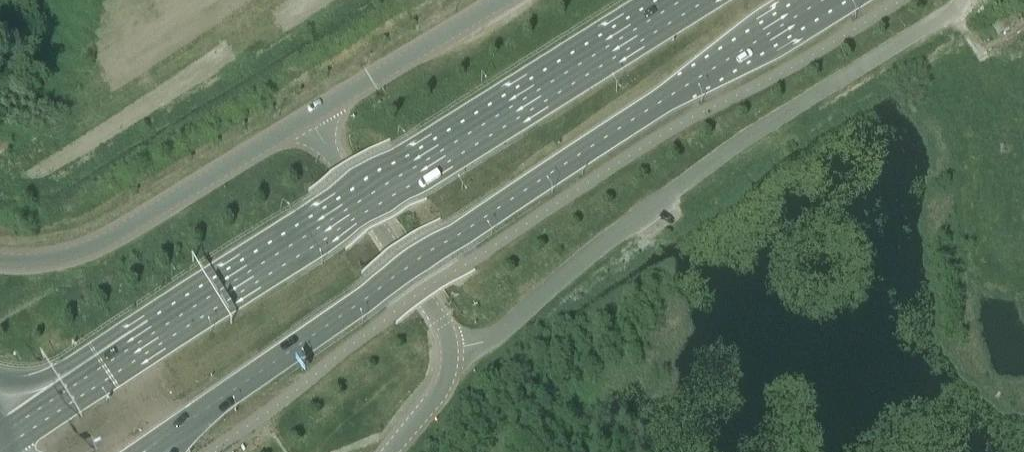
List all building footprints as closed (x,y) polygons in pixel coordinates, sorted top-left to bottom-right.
[(1011,11),(991,25),(998,35),(1018,21),(1011,11)]
